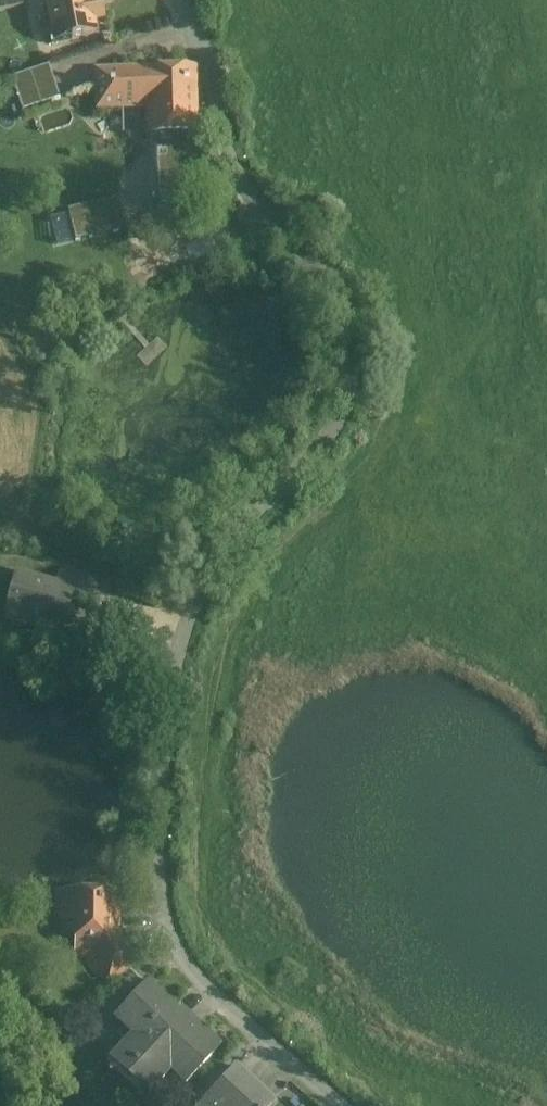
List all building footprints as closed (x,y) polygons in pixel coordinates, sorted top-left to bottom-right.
[(27,6),(26,0),(0,0),(0,12),(27,6)] [(54,37),(70,33),(71,40),(96,35),(89,0),(47,0),(54,37)] [(24,108),(60,97),(49,63),(13,74),(24,108)] [(195,68),(148,70),(148,107),(149,136),(152,205),(198,203),(195,68)] [(148,70),(97,72),(98,109),(148,107),(148,70)] [(103,221),(56,235),(61,253),(108,239),(103,221)] [(64,586),(16,573),(3,618),(62,635),(71,603),(74,589),(64,586)] [(88,580),(67,574),(64,586),(74,589),(84,592),(88,580)] [(84,592),(74,589),(71,603),(88,608),(92,594),(84,592)] [(102,893),(98,896),(87,896),(84,893),(61,892),(57,896),(57,914),(61,917),(76,917),(79,921),(79,934),(82,937),(115,938),(116,915),(119,912),(119,897),(116,893),(102,893)] [(126,949),(115,956),(85,956),(98,975),(106,970),(110,977),(115,978),(134,966),(135,962),(126,949)] [(189,1025),(147,986),(116,1018),(118,1019),(120,1017),(139,1035),(140,1036),(171,1063),(188,1079),(185,1082),(186,1083),(220,1048),(192,1022),(189,1025)] [(140,1036),(117,1059),(148,1088),(171,1063),(140,1036)] [(237,1068),(202,1105),(271,1105),(274,1103),(237,1068)] [(280,1101),(287,1105),(311,1105),(312,1104),(292,1087),(280,1101)]
